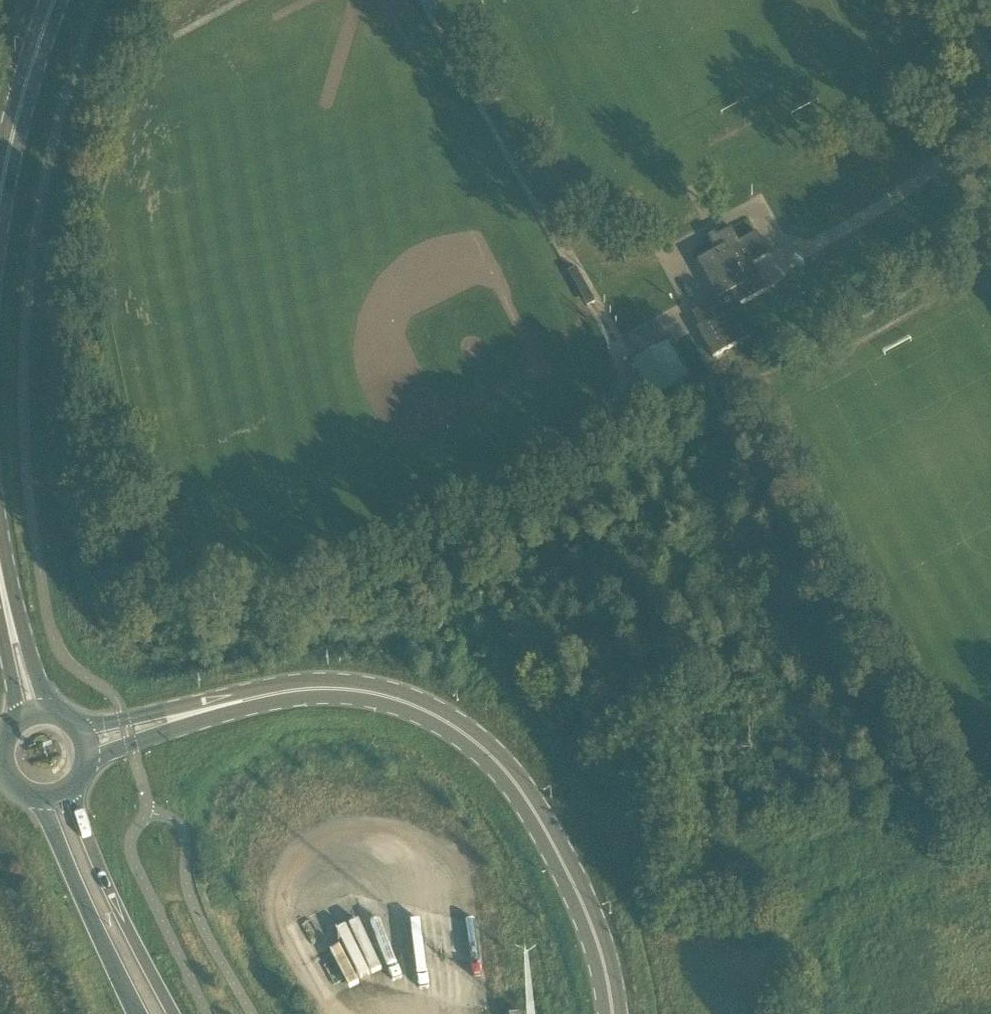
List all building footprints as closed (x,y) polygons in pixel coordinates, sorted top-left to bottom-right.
[(713,357),(757,334),(741,305),(767,290),(753,265),(769,256),(756,232),(740,242),(732,228),(709,240),(715,251),(697,261),(718,300),(732,292),(739,304),(697,328),(713,357)] [(633,362),(654,400),(689,381),(668,343),(633,362)] [(666,394),(654,400),(657,405),(658,408),(670,402),(666,394)]
